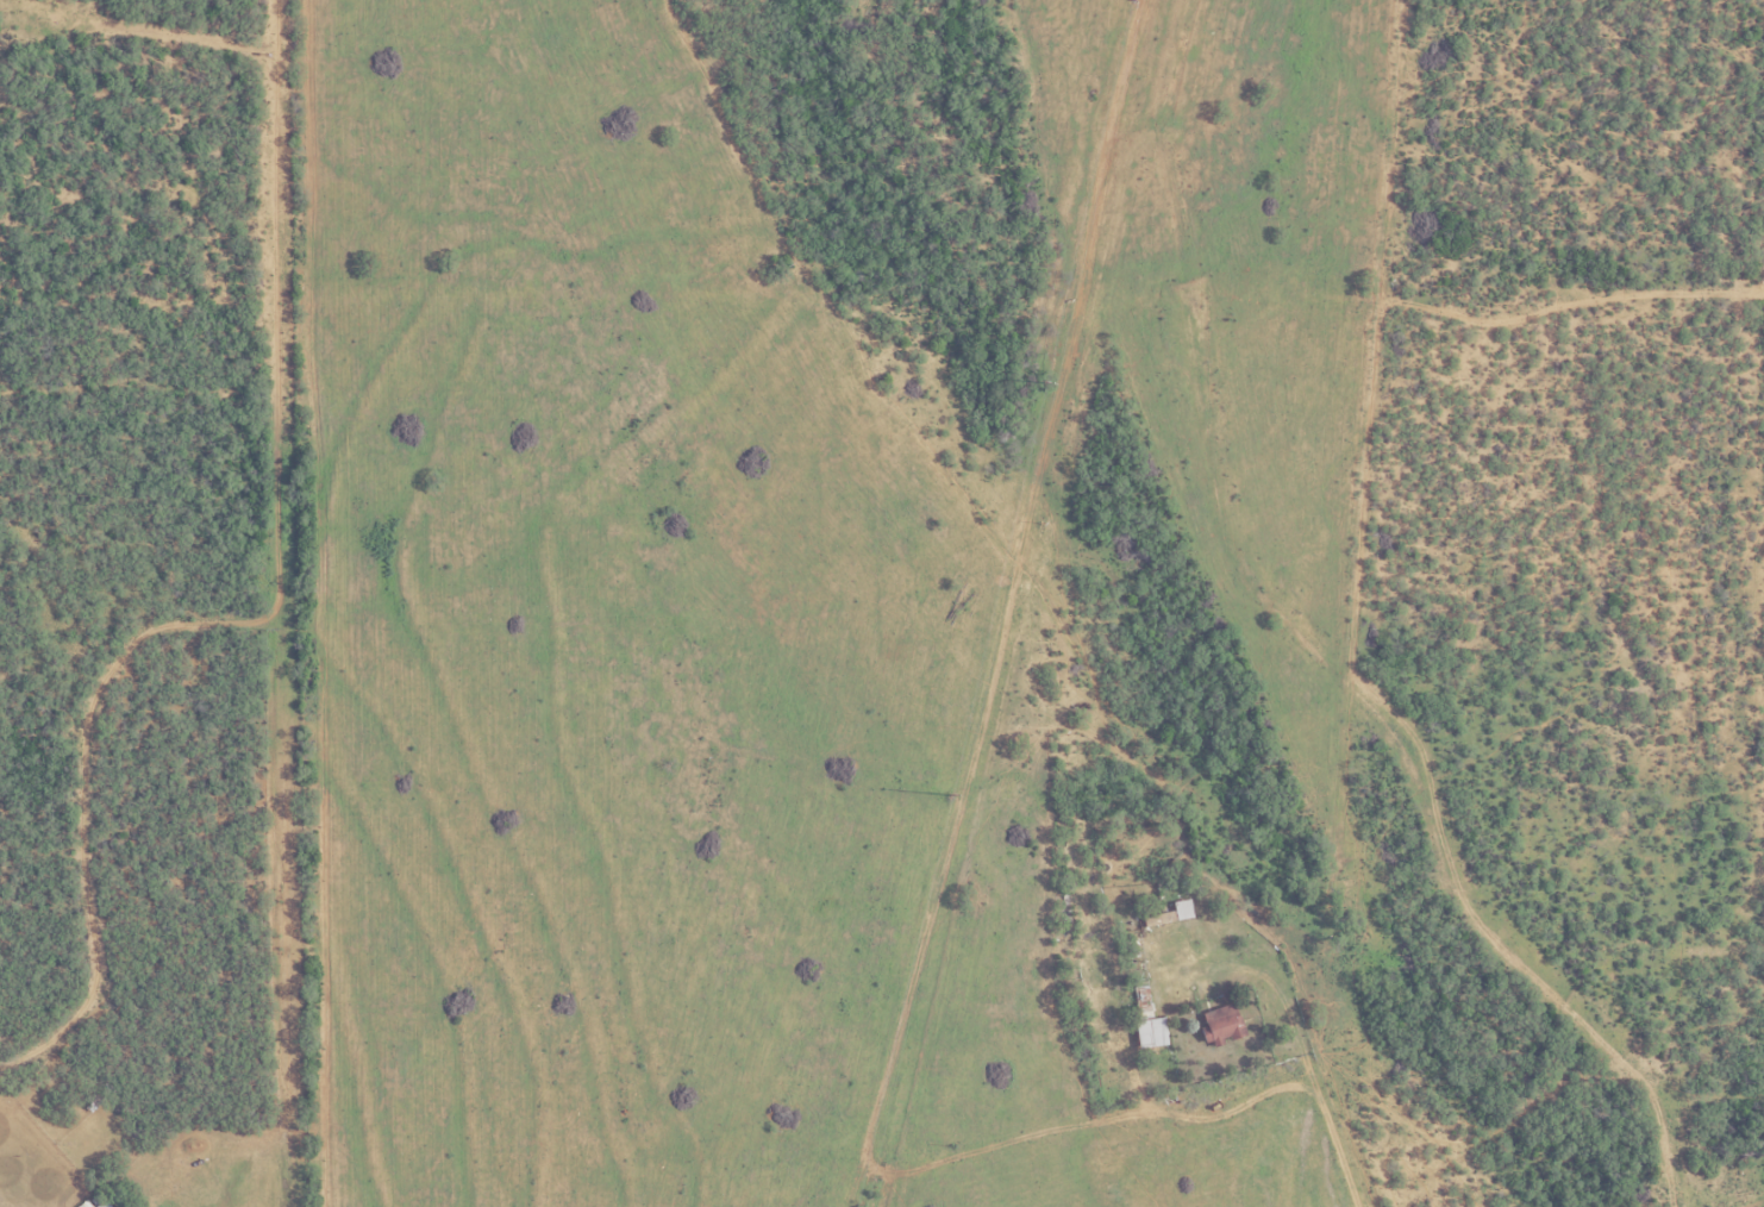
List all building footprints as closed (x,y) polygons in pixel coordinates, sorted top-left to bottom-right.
[(1243,1035),(1232,1002),(1195,1015),(1206,1047),(1243,1035)]
